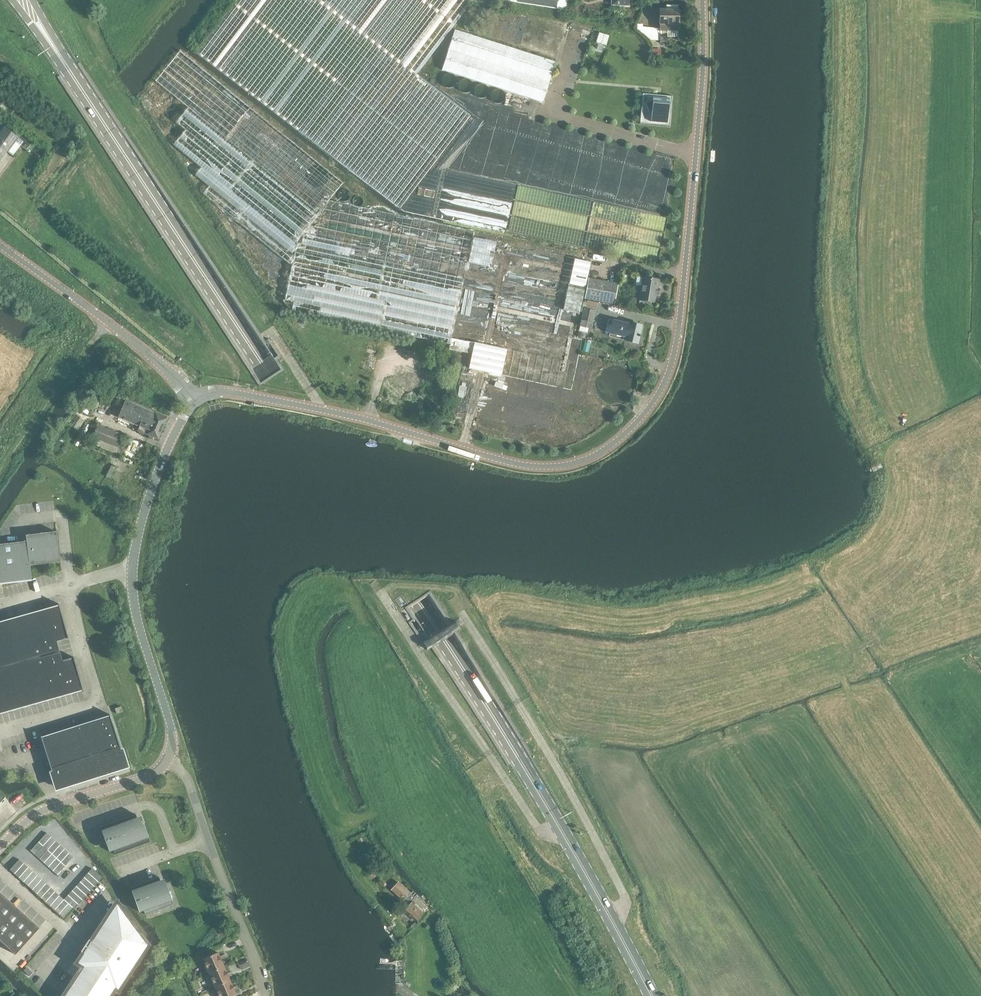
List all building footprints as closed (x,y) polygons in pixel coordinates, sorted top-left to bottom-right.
[(417,74),(473,0),(237,0),(195,54),(399,210),(471,115),(417,74)] [(507,1),(517,3),(566,11),(568,0),(507,0),(507,1)] [(660,10),(660,24),(660,31),(678,30),(678,23),(678,10),(660,10)] [(442,70),(533,99),(542,102),(555,62),(455,30),(442,70)] [(606,46),(609,36),(599,33),(596,43),(606,46)] [(652,49),(651,57),(661,58),(661,50),(652,49)] [(179,51),(154,83),(184,107),(317,215),(328,201),(343,183),(179,51)] [(642,93),(639,124),(670,127),(673,96),(642,93)] [(8,151),(13,155),(13,156),(24,142),(18,138),(5,128),(0,135),(0,162),(8,151)] [(472,209),(463,224),(557,237),(556,228),(545,227),(543,211),(554,210),(555,207),(541,205),(543,190),(539,197),(540,189),(534,188),(535,194),(530,191),(529,192),(526,192),(528,188),(523,184),(507,187),(507,192),(504,190),(467,185),(439,190),(453,192),(444,208),(437,207),(434,213),(449,215),(450,204),(454,204),(454,199),(472,209)] [(474,232),(328,201),(317,215),(297,239),(291,271),(299,273),(297,283),(306,285),(304,294),(313,296),(311,305),(320,307),(318,316),(450,344),(451,338),(462,288),(474,232)] [(632,297),(631,304),(638,305),(639,304),(654,306),(655,303),(659,280),(643,278),(637,277),(635,285),(642,286),(639,299),(632,297)] [(585,299),(615,304),(619,284),(589,279),(585,299)] [(580,313),(570,311),(462,288),(451,338),(474,343),(469,368),(572,390),(582,339),(574,338),(580,313)] [(591,329),(595,312),(597,303),(587,300),(587,302),(583,302),(581,312),(583,312),(579,326),(591,329)] [(613,320),(608,319),(605,332),(626,337),(625,340),(638,343),(642,326),(629,323),(629,324),(613,320)] [(167,418),(126,401),(119,418),(140,427),(138,431),(140,431),(140,433),(144,435),(145,434),(158,439),(167,418)] [(86,423),(74,444),(78,447),(91,426),(86,423)] [(126,437),(98,426),(91,443),(118,454),(126,437)] [(56,532),(26,535),(26,541),(0,544),(0,581),(32,578),(32,577),(31,577),(30,566),(60,562),(56,532)] [(74,657),(73,657),(73,658),(62,661),(57,641),(68,638),(68,639),(58,603),(58,604),(59,607),(0,624),(0,712),(82,689),(83,692),(74,657)] [(110,714),(109,714),(110,718),(42,739),(41,736),(40,736),(57,788),(126,766),(110,714)] [(150,842),(143,823),(140,816),(137,818),(135,814),(100,827),(110,852),(113,851),(115,854),(150,842)] [(43,846),(51,837),(47,833),(39,842),(43,846)] [(47,850),(55,841),(51,837),(43,846),(47,850)] [(52,854),(60,845),(55,841),(47,850),(52,854)] [(43,846),(39,842),(30,851),(35,855),(43,846)] [(56,858),(64,849),(60,845),(52,854),(56,858)] [(47,850),(43,846),(35,855),(39,859),(47,850)] [(61,862),(69,853),(64,849),(56,858),(61,862)] [(44,863),(52,854),(47,850),(39,859),(44,863)] [(65,866),(73,857),(69,853),(61,862),(65,866)] [(56,858),(52,854),(44,863),(48,867),(56,858)] [(61,862),(56,858),(48,867),(53,871),(61,862)] [(10,870),(14,874),(24,863),(19,859),(10,870)] [(61,870),(65,866),(61,862),(53,871),(57,875),(61,870)] [(28,867),(24,863),(14,874),(19,878),(28,867)] [(33,871),(28,867),(19,878),(23,882),(33,871)] [(102,878),(92,868),(88,873),(98,882),(102,878)] [(37,875),(33,871),(23,882),(28,886),(37,875)] [(98,882),(88,873),(84,877),(94,887),(98,882)] [(42,879),(37,875),(28,886),(32,890),(42,879)] [(94,887),(84,877),(80,882),(90,891),(94,887)] [(173,904),(166,886),(164,879),(160,880),(159,877),(130,887),(140,912),(143,911),(145,915),(173,904)] [(37,894),(46,883),(42,879),(32,890),(37,894)] [(391,889),(404,900),(412,892),(399,881),(391,889)] [(90,891),(80,882),(76,886),(86,895),(90,891)] [(51,888),(46,883),(37,894),(41,898),(51,888)] [(86,895),(76,886),(72,891),(82,900),(86,895)] [(55,892),(51,888),(41,898),(46,902),(55,892)] [(412,892),(404,900),(409,905),(405,910),(417,921),(428,908),(416,897),(418,895),(413,890),(412,892)] [(82,900),(72,891),(68,895),(78,904),(82,900)] [(16,955),(40,928),(0,892),(0,941),(16,955)] [(59,896),(55,892),(46,902),(50,906),(59,896)] [(78,904),(68,895),(64,900),(73,907),(74,909),(78,904)] [(73,907),(64,900),(59,896),(50,906),(63,918),(73,907)] [(147,945),(119,907),(111,919),(108,917),(103,924),(106,926),(60,995),(113,995),(147,945)] [(203,959),(209,972),(224,966),(218,952),(203,959)] [(230,980),(224,966),(209,972),(215,986),(230,980)] [(230,980),(215,986),(219,995),(231,995),(236,994),(230,980)]
